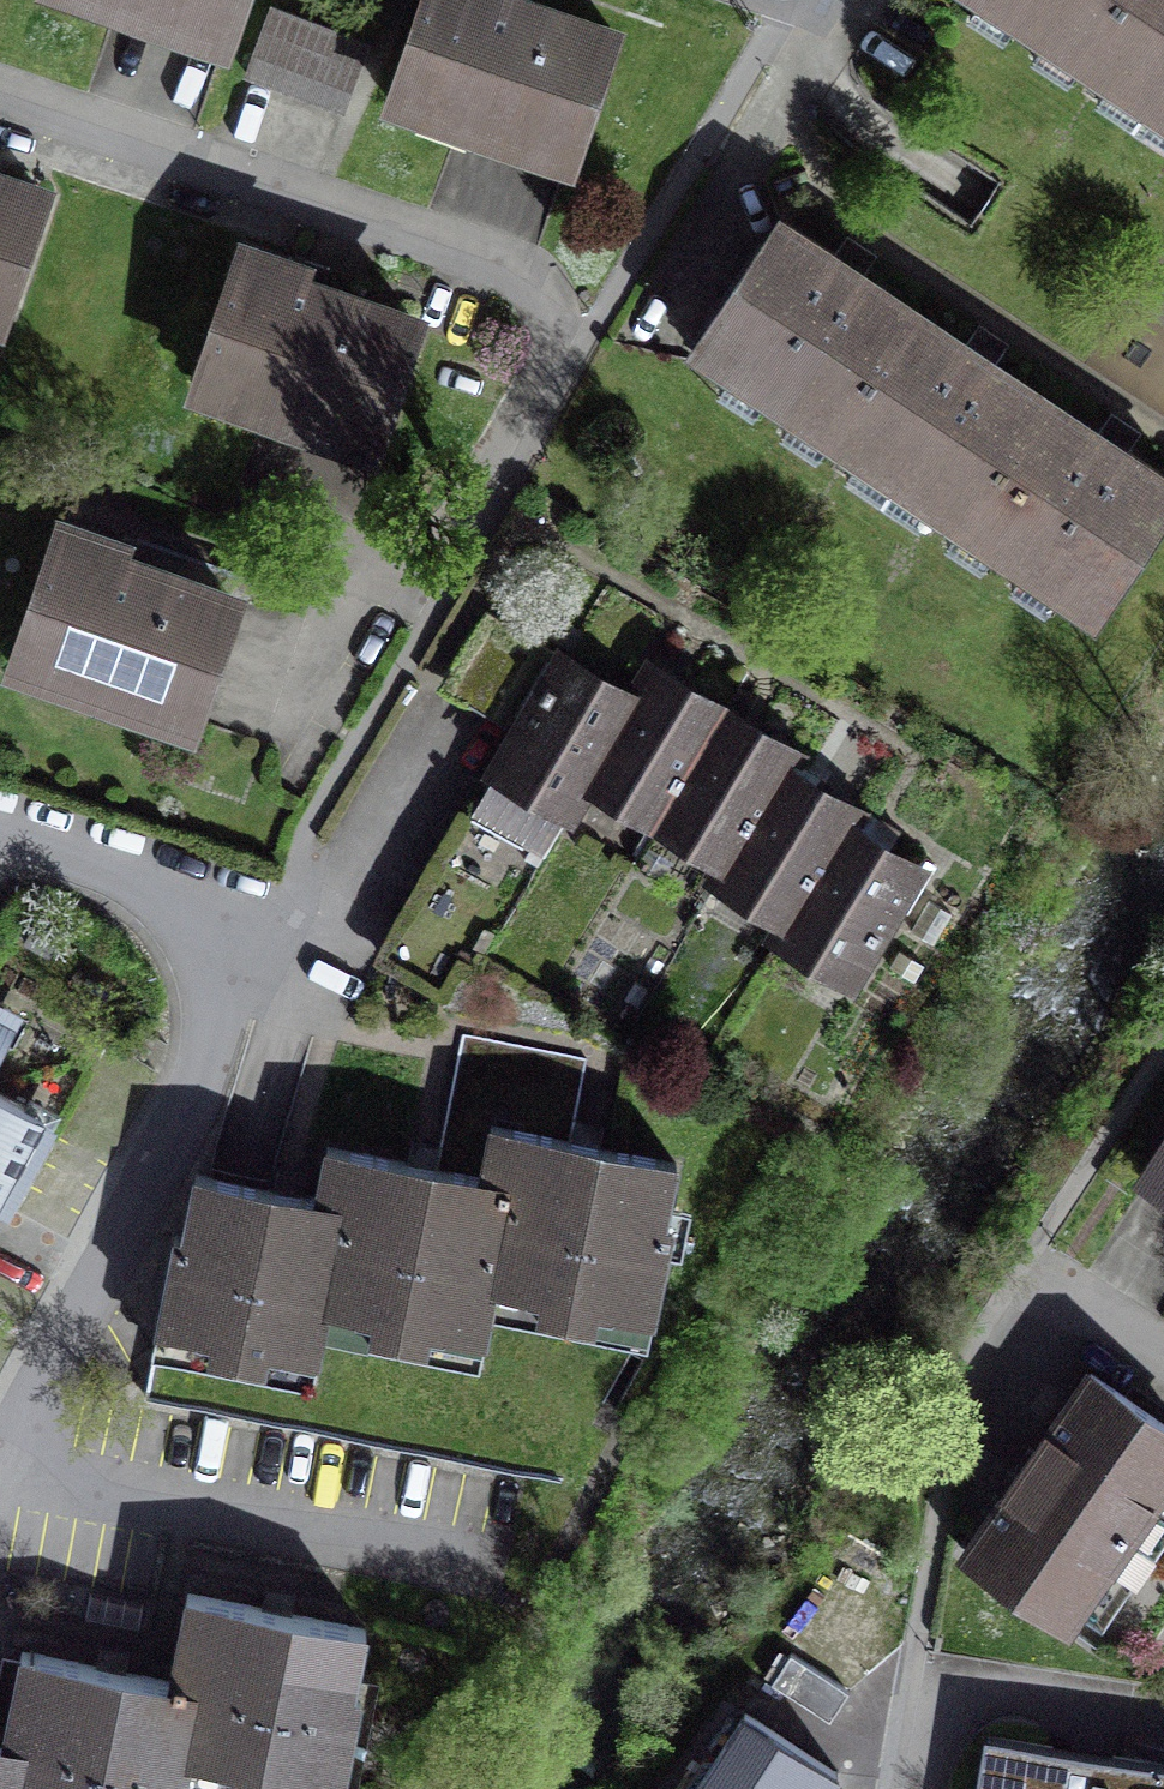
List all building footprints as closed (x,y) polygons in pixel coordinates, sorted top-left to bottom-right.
[(227,38),(240,0),(115,0),(227,38)] [(534,0),(426,0),(391,99),(567,159),(613,27),(534,0)] [(1081,59),(1120,0),(992,0),(1081,59)] [(1081,59),(1163,113),(1163,0),(1120,0),(1081,59)] [(367,45),(270,10),(247,73),(344,108),(367,45)] [(0,172),(0,318),(45,188),(0,172)] [(916,306),(780,215),(693,345),(829,435),(916,306)] [(419,317),(236,254),(191,384),(374,447),(419,317)] [(1047,393),(916,306),(829,435),(961,523),(1047,393)] [(1047,393),(961,523),(1096,613),(1163,511),(1163,471),(1047,393)] [(238,590),(61,528),(13,663),(190,725),(238,590)] [(487,611),(442,687),(518,732),(498,766),(570,809),(588,778),(636,699),(487,611)] [(654,669),(636,699),(588,778),(659,820),(724,711),(654,669)] [(794,752),(724,711),(659,820),(729,861),(784,768),(794,752)] [(855,810),(784,768),(729,861),(719,877),(790,919),(845,826),(855,810)] [(486,789),(470,816),(530,852),(546,825),(486,789)] [(512,881),(530,852),(470,816),(452,844),(512,881)] [(917,869),(845,826),(790,919),(780,935),(852,978),(917,869)] [(495,909),(512,881),(452,844),(435,873),(495,909)] [(15,1020),(0,1012),(0,1050),(15,1020)] [(462,1034),(435,1170),(482,1179),(492,1128),(571,1143),(587,1059),(462,1034)] [(0,1091),(0,1197),(26,1150),(37,1154),(60,1111),(31,1095),(25,1106),(0,1091)] [(492,1128),(482,1179),(497,1183),(477,1283),(494,1287),(546,1297),(543,1315),(592,1324),(596,1307),(651,1318),(669,1229),(661,1227),(674,1164),(571,1143),(492,1128)] [(1144,1177),(1163,1190),(1163,1146),(1144,1177)] [(484,1339),(494,1287),(477,1283),(497,1183),(482,1179),(435,1170),(329,1150),(319,1200),(332,1203),(312,1304),(326,1307),(377,1317),(374,1334),(422,1344),(426,1327),(484,1339)] [(332,1203),(319,1200),(197,1176),(185,1239),(177,1237),(160,1326),(217,1337),(213,1356),(262,1365),(266,1347),(316,1356),(326,1307),(312,1304),(332,1203)] [(1091,1372),(964,1553),(1067,1625),(1163,1486),(1163,1422),(1091,1372)] [(173,1753),(187,1756),(342,1787),(360,1695),(353,1694),(366,1630),(188,1594),(170,1681),(187,1684),(173,1753)] [(187,1756),(173,1753),(187,1684),(170,1681),(21,1651),(3,1740),(18,1743),(9,1788),(181,1788),(187,1756)] [(802,1658),(782,1688),(832,1721),(852,1692),(802,1658)] [(839,1771),(744,1714),(694,1788),(827,1788),(839,1771)] [(984,1733),(975,1788),(1163,1788),(1163,1765),(984,1733)] [(18,1743),(3,1740),(0,1740),(0,1788),(9,1788),(18,1743)] [(342,1787),(187,1756),(181,1788),(340,1788),(342,1787)]
